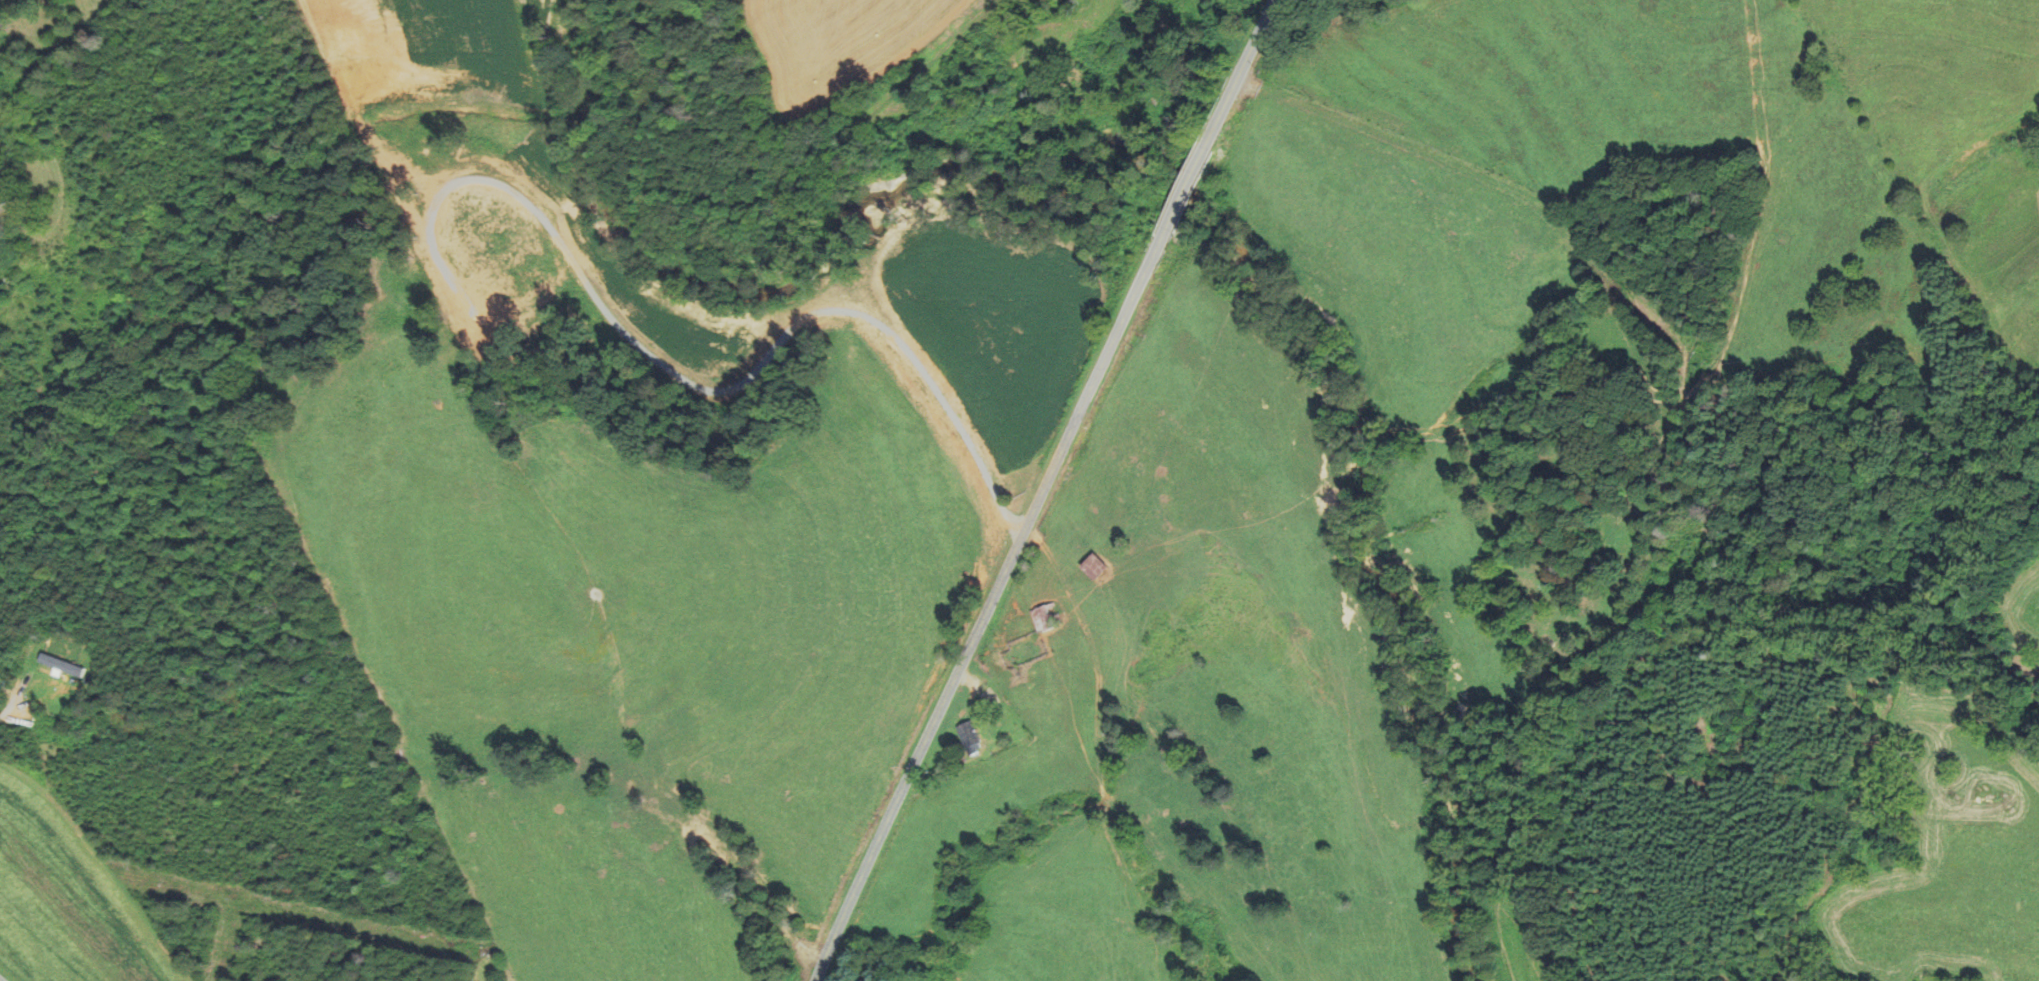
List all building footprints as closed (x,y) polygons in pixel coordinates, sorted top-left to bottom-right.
[(1112,567),(1099,553),(1086,566),(1099,579),(1112,567)] [(1063,626),(1055,603),(1032,610),(1039,633),(1063,626)] [(969,754),(985,748),(974,720),(958,726),(969,754)]
